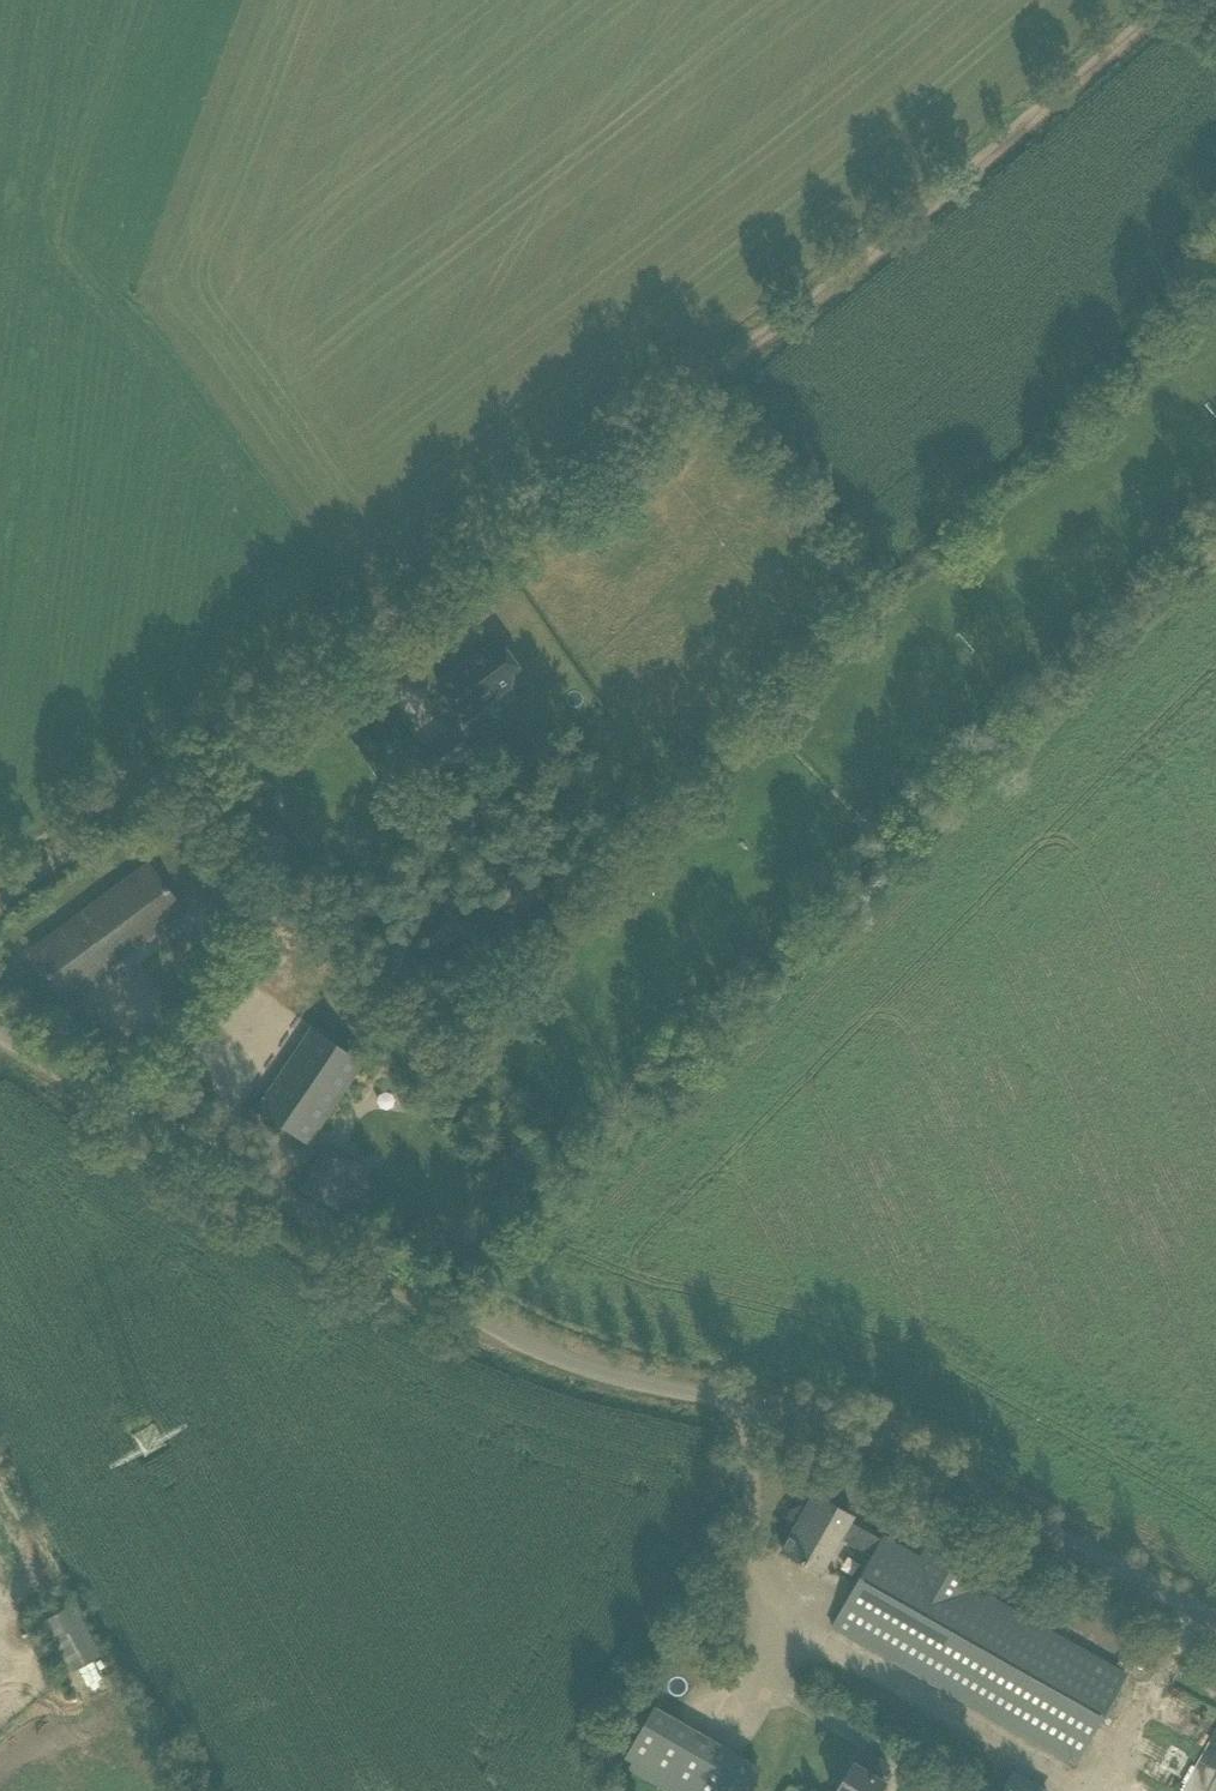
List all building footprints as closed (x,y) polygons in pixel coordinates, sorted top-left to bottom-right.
[(498,638),(436,683),(464,722),(527,677),(498,638)] [(451,731),(422,753),(441,778),(470,757),(451,731)] [(886,826),(868,806),(853,820),(871,840),(886,826)] [(88,989),(85,984),(184,911),(150,865),(32,952),(69,1003),(88,989)] [(256,1109),(307,1144),(363,1062),(312,1027),(256,1109)] [(364,1175),(323,1154),(305,1189),(345,1211),(364,1175)] [(833,1627),(1007,1726),(1010,1721),(1078,1760),(1126,1675),(975,1589),(989,1565),(934,1533),(921,1556),(884,1535),(881,1540),(850,1522),(853,1517),(814,1494),(813,1495),(819,1499),(800,1533),(794,1529),(782,1550),(822,1573),(841,1539),(872,1556),(833,1627)] [(85,1627),(69,1637),(83,1660),(99,1650),(85,1627)] [(624,1759),(680,1790),(744,1790),(758,1766),(654,1706),(624,1759)] [(1181,1790),(1215,1790),(1215,1717),(1181,1790)] [(835,1790),(881,1790),(885,1784),(880,1780),(889,1766),(862,1751),(854,1764),(853,1763),(835,1790)]
